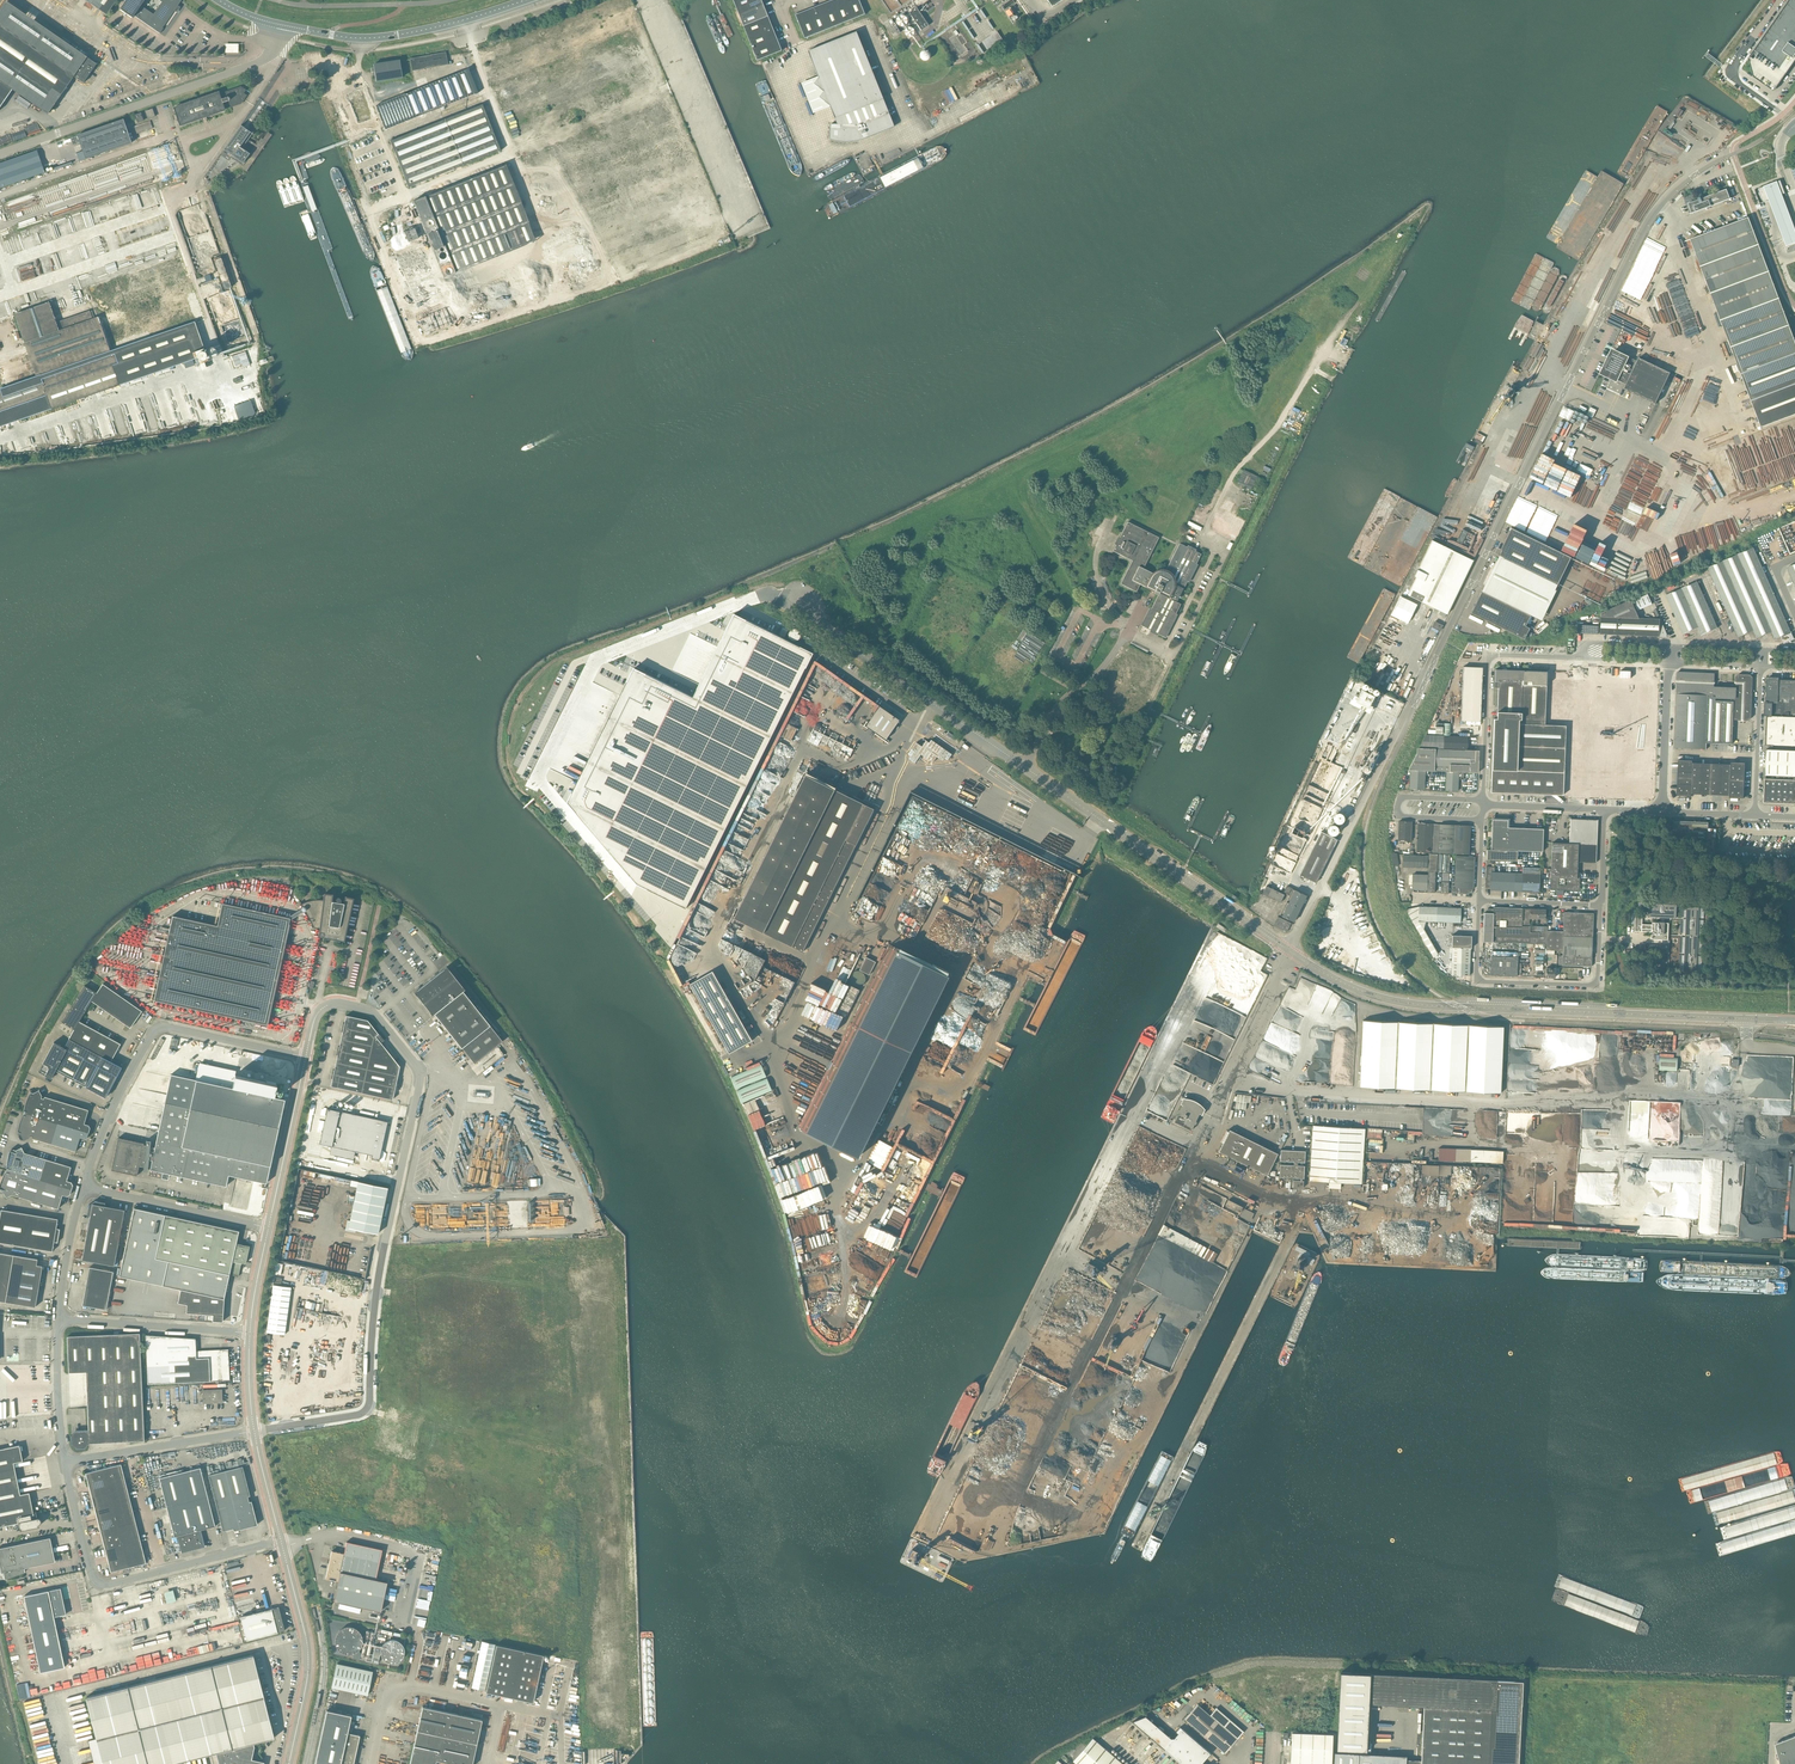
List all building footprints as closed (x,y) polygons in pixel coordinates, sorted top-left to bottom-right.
[(107,15),(117,0),(85,0),(107,15)] [(181,1),(180,0),(158,0),(162,2),(154,14),(141,6),(145,0),(126,0),(120,10),(132,18),(134,16),(159,33),(160,33),(163,28),(174,11),(178,6),(179,4),(181,1)] [(734,2),(739,14),(765,4),(763,0),(740,0),(734,2)] [(842,24),(853,19),(846,0),(833,0),(832,1),(842,24)] [(853,19),(865,14),(860,0),(846,0),(853,19)] [(1748,59),(1753,77),(1754,77),(1774,91),(1777,86),(1786,73),(1794,61),(1794,0),(1789,0),(1754,50),(1748,59)] [(842,24),(832,1),(827,3),(827,2),(820,4),(830,29),(842,24)] [(12,90),(48,114),(74,77),(83,83),(97,64),(87,57),(6,2),(0,10),(0,108),(12,90)] [(765,4),(739,14),(744,26),(769,16),(767,11),(768,11),(765,4)] [(808,10),(818,34),(830,29),(820,4),(813,7),(813,8),(808,10)] [(917,8),(909,13),(922,30),(929,25),(917,8)] [(818,34),(808,10),(803,12),(803,11),(795,14),(798,23),(799,22),(805,38),(818,34)] [(769,16),(744,26),(749,38),(774,28),(772,21),(771,21),(769,16)] [(753,50),(778,40),(776,35),(777,35),(774,28),(749,38),(753,50)] [(894,126),(857,32),(809,51),(819,78),(814,84),(824,92),(820,97),(830,105),(837,124),(831,124),(831,139),(839,141),(847,141),(854,141),(862,139),(894,126)] [(778,40),(753,50),(758,61),(782,51),(778,40)] [(225,44),(225,53),(238,53),(238,44),(225,44)] [(410,58),(412,71),(448,65),(446,57),(446,52),(410,58)] [(374,72),(374,73),(376,82),(402,78),(400,60),(373,64),(373,67),(371,68),(371,72),(374,72)] [(465,70),(376,106),(385,129),(475,94),(478,93),(468,69),(465,70)] [(242,102),(247,95),(244,93),(246,90),(241,86),(225,92),(223,95),(224,98),(221,99),(219,92),(173,107),(180,127),(225,111),(223,103),(225,102),(227,106),(230,107),(231,107),(242,104),(242,103),(242,102)] [(390,141),(408,187),(500,151),(482,104),(390,141)] [(145,111),(148,119),(155,117),(152,109),(145,111)] [(135,115),(137,123),(144,121),(141,113),(135,115)] [(77,136),(70,138),(73,145),(80,143),(83,151),(85,159),(132,143),(123,119),(77,135),(77,136)] [(150,121),(132,127),(134,135),(153,128),(150,121)] [(250,132),(241,125),(240,126),(223,150),(242,163),(243,164),(245,160),(247,157),(250,154),(242,148),(240,147),(250,132)] [(834,201),(829,206),(833,212),(842,210),(936,162),(940,159),(944,156),(945,151),(944,149),(939,148),(934,150),(930,152),(834,201)] [(425,196),(413,201),(429,241),(426,242),(427,246),(430,245),(451,297),(463,292),(456,274),(536,241),(528,220),(506,165),(425,197),(425,196)] [(1780,180),(1758,188),(1763,202),(1769,200),(1782,195),(1785,193),(1780,180)] [(308,185),(301,187),(311,212),(318,210),(308,185)] [(1727,189),(1703,198),(1704,199),(1702,199),(1701,197),(1698,198),(1699,201),(1697,201),(1697,200),(1688,203),(1692,213),(1690,214),(1732,198),(1730,198),(1727,189)] [(701,195),(678,205),(676,206),(672,208),(671,208),(669,208),(682,240),(687,242),(702,235),(704,231),(700,220),(710,216),(706,205),(705,204),(705,203),(704,204),(702,199),(703,198),(701,195)] [(1769,200),(1771,206),(1783,238),(1794,234),(1794,229),(1785,201),(1782,195),(1769,200)] [(1710,293),(1769,271),(1768,270),(1759,245),(1759,244),(1758,244),(1749,217),(1690,239),(1700,265),(1700,266),(1700,267),(1701,267),(1710,292),(1710,293)] [(404,232),(408,242),(418,238),(414,228),(404,232)] [(1783,238),(1785,243),(1786,246),(1794,243),(1794,234),(1783,238)] [(177,258),(137,272),(141,284),(181,270),(177,258)] [(1769,271),(1710,293),(1710,294),(1711,294),(1720,319),(1720,320),(1779,298),(1779,297),(1769,272),(1769,271)] [(128,276),(123,278),(127,289),(132,287),(128,276)] [(36,376),(0,389),(1,391),(0,391),(0,427),(198,358),(200,364),(208,361),(195,322),(200,320),(193,298),(194,298),(189,282),(187,282),(185,277),(177,280),(96,308),(99,316),(92,318),(90,310),(56,322),(49,302),(14,314),(36,376)] [(122,277),(90,288),(94,301),(126,290),(122,277)] [(1720,320),(1721,321),(1731,346),(1730,346),(1730,347),(1731,347),(1741,374),(1761,427),(1794,415),(1794,341),(1789,326),(1790,325),(1789,324),(1779,299),(1779,298),(1780,298),(1779,298),(1720,320)] [(1639,358),(1637,361),(1634,360),(1631,358),(1629,362),(1626,360),(1627,357),(1613,350),(1608,359),(1611,361),(1610,361),(1608,362),(1609,365),(1621,371),(1617,380),(1626,384),(1624,389),(1656,404),(1671,373),(1639,358)] [(250,365),(245,351),(232,356),(235,366),(242,364),(243,367),(250,365)] [(1606,364),(1602,373),(1617,380),(1621,371),(1609,365),(1606,364)] [(1610,423),(1589,413),(1588,416),(1609,426),(1610,423)] [(1587,416),(1584,422),(1606,432),(1608,426),(1587,416)] [(1243,469),(1237,482),(1251,489),(1257,475),(1243,469)] [(1215,491),(1210,501),(1213,503),(1218,492),(1215,491)] [(1226,500),(1222,508),(1230,512),(1234,504),(1226,500)] [(1212,527),(1236,539),(1244,522),(1238,519),(1235,525),(1217,516),(1212,527)] [(1116,545),(1113,551),(1132,561),(1121,584),(1137,592),(1141,584),(1155,591),(1155,593),(1158,595),(1152,608),(1150,607),(1141,625),(1143,626),(1150,630),(1149,632),(1158,636),(1159,634),(1164,637),(1166,638),(1178,614),(1176,613),(1181,604),(1174,600),(1175,599),(1178,600),(1184,588),(1181,587),(1182,586),(1185,587),(1188,581),(1189,582),(1198,564),(1197,563),(1202,554),(1196,551),(1197,549),(1188,545),(1187,547),(1180,543),(1163,576),(1162,578),(1144,568),(1159,537),(1155,535),(1151,533),(1128,522),(1120,537),(1119,536),(1114,544),(1116,545)] [(1190,522),(1188,526),(1187,528),(1197,533),(1201,527),(1190,522)] [(1512,528),(1499,555),(1553,582),(1567,555),(1512,528)] [(1447,614),(1474,560),(1432,540),(1418,569),(1417,569),(1414,576),(1416,577),(1407,595),(1429,605),(1428,609),(1439,614),(1440,611),(1447,614)] [(1775,639),(1791,632),(1755,551),(1753,548),(1746,551),(1723,561),(1753,630),(1757,638),(1771,631),(1775,639)] [(1708,568),(1736,632),(1738,637),(1753,630),(1723,561),(1708,568)] [(1718,628),(1716,624),(1697,582),(1682,589),(1698,627),(1702,635),(1718,628)] [(1682,589),(1667,595),(1684,634),(1698,627),(1682,589)] [(1530,615),(1481,591),(1471,613),(1524,639),(1529,628),(1525,626),(1530,615)] [(1615,617),(1618,617),(1640,618),(1631,600),(1602,612),(1602,617),(1615,617)] [(634,668),(568,802),(638,884),(686,908),(813,653),(735,614),(693,698),(634,668)] [(1601,634),(1617,635),(1618,635),(1618,617),(1615,617),(1602,617),(1601,634)] [(1660,619),(1640,618),(1618,617),(1618,635),(1659,636),(1667,636),(1667,634),(1663,625),(1660,625),(1660,619)] [(1432,627),(1440,630),(1440,631),(1443,625),(1435,621),(1432,627)] [(1579,625),(1578,632),(1578,633),(1599,634),(1599,626),(1579,625)] [(785,637),(789,630),(782,627),(779,634),(785,637)] [(1791,634),(1783,638),(1782,638),(1785,643),(1793,639),(1791,634)] [(1525,680),(1546,681),(1547,672),(1547,671),(1526,671),(1525,671),(1525,670),(1507,670),(1507,666),(1502,666),(1502,670),(1496,669),(1495,669),(1495,670),(1495,681),(1495,682),(1495,687),(1498,688),(1499,682),(1499,679),(1525,680)] [(1463,667),(1461,721),(1480,722),(1483,667),(1463,667)] [(1701,672),(1678,671),(1677,683),(1677,690),(1677,692),(1677,694),(1677,696),(1676,699),(1676,714),(1676,719),(1676,722),(1675,727),(1707,729),(1708,710),(1708,707),(1704,707),(1705,695),(1708,695),(1708,696),(1712,697),(1713,697),(1713,695),(1714,695),(1714,687),(1715,673),(1701,672)] [(1736,676),(1736,688),(1735,698),(1734,698),(1713,697),(1712,697),(1711,707),(1708,707),(1708,710),(1724,710),(1723,715),(1714,715),(1713,743),(1732,744),(1733,720),(1745,720),(1749,720),(1751,718),(1753,677),(1751,674),(1739,674),(1736,676)] [(1767,693),(1767,702),(1777,702),(1777,698),(1778,680),(1778,678),(1768,678),(1767,693)] [(1499,682),(1498,688),(1497,719),(1518,719),(1517,747),(1565,749),(1566,726),(1544,725),(1546,685),(1546,681),(1525,680),(1499,679),(1499,682)] [(1777,698),(1794,699),(1794,681),(1778,680),(1777,698)] [(1363,683),(1357,697),(1354,695),(1350,704),(1370,714),(1373,707),(1368,705),(1373,694),(1376,695),(1378,691),(1363,683)] [(1546,685),(1544,725),(1566,726),(1563,796),(1653,799),(1657,689),(1546,685)] [(1736,688),(1714,687),(1714,695),(1713,695),(1713,697),(1734,698),(1735,698),(1736,688)] [(1777,698),(1777,702),(1767,702),(1765,702),(1764,716),(1767,716),(1769,716),(1769,715),(1786,716),(1794,716),(1794,699),(1777,698)] [(880,706),(866,726),(886,740),(900,720),(880,706)] [(1706,743),(1713,743),(1714,715),(1723,715),(1724,710),(1708,710),(1707,729),(1706,743)] [(1767,730),(1794,731),(1794,716),(1786,716),(1769,715),(1769,716),(1767,716),(1767,730)] [(1494,719),(1492,770),(1517,771),(1517,747),(1518,719),(1497,719),(1494,719)] [(1706,743),(1707,729),(1675,727),(1675,728),(1675,731),(1675,737),(1675,739),(1675,748),(1705,749),(1706,749),(1707,743),(1706,743)] [(1767,730),(1766,745),(1794,746),(1794,731),(1767,730)] [(1467,749),(1468,737),(1436,736),(1430,735),(1426,735),(1420,748),(1443,749),(1443,748),(1467,749)] [(929,743),(926,741),(922,746),(919,744),(911,756),(917,760),(919,757),(925,761),(927,758),(933,763),(937,757),(943,761),(945,758),(948,760),(952,754),(931,740),(929,743)] [(1565,749),(1517,747),(1517,771),(1564,773),(1565,749)] [(1479,750),(1445,749),(1417,748),(1416,754),(1408,770),(1434,771),(1478,773),(1479,750)] [(1764,794),(1764,803),(1794,804),(1794,751),(1766,750),(1765,775),(1776,776),(1776,779),(1765,779),(1764,794)] [(1693,760),(1678,760),(1677,795),(1691,796),(1691,793),(1730,794),(1729,798),(1744,798),(1745,763),(1731,762),(1731,765),(1693,764),(1693,760)] [(1564,773),(1517,771),(1492,770),(1491,792),(1563,795),(1564,773)] [(1425,771),(1410,771),(1410,789),(1424,789),(1425,771)] [(1463,773),(1458,773),(1446,772),(1446,790),(1458,791),(1458,779),(1460,779),(1463,780),(1463,773)] [(874,809),(839,791),(835,790),(836,788),(806,773),(735,917),(803,952),(824,909),(874,809)] [(1345,823),(1347,820),(1333,813),(1331,816),(1329,815),(1300,875),(1316,883),(1345,823)] [(1551,878),(1550,889),(1579,890),(1580,873),(1577,873),(1577,862),(1596,863),(1598,819),(1570,818),(1569,844),(1552,843),(1551,878)] [(1507,850),(1508,828),(1508,820),(1492,819),(1491,850),(1507,850)] [(1411,841),(1412,822),(1399,821),(1398,840),(1398,841),(1401,842),(1401,840),(1411,841)] [(1418,824),(1417,852),(1431,853),(1432,824),(1418,824)] [(1455,825),(1443,825),(1434,824),(1433,853),(1454,854),(1455,825)] [(1469,855),(1471,826),(1455,825),(1454,854),(1469,855)] [(1543,852),(1543,829),(1508,828),(1507,850),(1517,851),(1543,852)] [(1491,850),(1490,850),(1487,850),(1487,860),(1517,861),(1517,851),(1507,850),(1491,850)] [(1391,853),(1393,866),(1399,866),(1397,853),(1391,853)] [(1429,854),(1427,893),(1435,893),(1436,872),(1437,872),(1438,854),(1429,854)] [(1437,872),(1442,872),(1449,872),(1450,855),(1438,854),(1437,872)] [(1403,867),(1413,868),(1413,856),(1403,855),(1403,867)] [(1413,856),(1413,868),(1427,868),(1428,856),(1413,856)] [(1473,889),(1475,857),(1456,856),(1455,886),(1455,888),(1472,889),(1473,889)] [(1486,867),(1486,871),(1485,887),(1491,888),(1491,890),(1494,890),(1494,872),(1494,867),(1486,867)] [(1522,892),(1539,892),(1540,868),(1522,867),(1522,873),(1523,873),(1522,892)] [(1522,873),(1494,872),(1494,890),(1522,892),(1523,873),(1522,873)] [(1414,892),(1426,892),(1426,890),(1427,890),(1427,875),(1409,875),(1408,886),(1412,886),(1412,890),(1414,892)] [(1267,886),(1263,894),(1281,903),(1284,895),(1267,886)] [(1304,901),(1306,896),(1307,896),(1287,886),(1284,892),(1290,895),(1288,898),(1302,905),(1304,901)] [(1468,894),(1468,893),(1472,893),(1472,889),(1455,888),(1455,886),(1452,886),(1452,894),(1468,894)] [(327,938),(335,940),(344,942),(354,899),(345,897),(343,903),(340,903),(341,900),(341,899),(340,899),(340,898),(339,897),(338,897),(337,898),(336,898),(336,899),(335,902),(332,901),(333,895),(324,894),(323,900),(318,900),(312,901),(307,902),(302,904),(301,902),(300,902),(303,907),(302,907),(302,908),(302,909),(302,910),(302,911),(303,911),(304,911),(305,911),(314,928),(320,928),(318,937),(327,938)] [(1284,906),(1298,913),(1300,909),(1302,905),(1288,898),(1284,906)] [(1649,903),(1648,917),(1650,917),(1658,917),(1676,918),(1677,911),(1677,905),(1677,901),(1665,901),(1663,900),(1649,900),(1649,903)] [(278,974),(289,920),(290,918),(222,903),(217,926),(172,916),(154,1000),(267,1025),(275,988),(287,991),(291,976),(278,974)] [(1283,916),(1294,921),(1298,913),(1284,906),(1283,909),(1280,915),(1283,916)] [(1418,931),(1419,907),(1405,910),(1414,924),(1418,931)] [(1436,922),(1437,907),(1419,907),(1418,931),(1433,958),(1434,957),(1438,954),(1423,929),(1426,921),(1436,922)] [(1461,908),(1437,907),(1436,922),(1460,923),(1461,908)] [(1493,914),(1493,927),(1522,928),(1522,927),(1522,926),(1523,921),(1523,908),(1516,908),(1510,908),(1503,908),(1494,907),(1493,907),(1493,909),(1493,914)] [(1684,917),(1686,917),(1686,919),(1683,919),(1683,933),(1685,933),(1685,937),(1682,937),(1682,953),(1685,953),(1685,955),(1681,955),(1681,971),(1684,971),(1684,972),(1699,972),(1700,956),(1697,956),(1697,954),(1700,954),(1701,938),(1698,938),(1698,936),(1701,936),(1702,920),(1699,919),(1699,918),(1702,918),(1702,908),(1699,908),(1699,907),(1687,907),(1686,907),(1684,907),(1684,917)] [(1545,919),(1546,909),(1530,909),(1530,918),(1545,919)] [(1563,931),(1547,931),(1546,950),(1563,951),(1562,956),(1559,955),(1558,965),(1562,965),(1591,966),(1594,913),(1564,912),(1564,913),(1561,912),(1560,922),(1564,922),(1563,931)] [(1483,932),(1484,932),(1491,932),(1493,932),(1493,927),(1493,914),(1487,913),(1484,913),(1483,932)] [(1668,940),(1669,923),(1653,922),(1652,924),(1646,924),(1642,924),(1643,915),(1635,915),(1635,931),(1642,932),(1652,932),(1652,939),(1668,940)] [(1278,917),(1274,925),(1287,932),(1291,923),(1293,924),(1278,917)] [(1216,927),(1225,933),(1227,930),(1218,924),(1216,927)] [(1493,932),(1493,936),(1496,936),(1530,937),(1530,944),(1546,944),(1547,933),(1530,933),(1529,933),(1529,927),(1522,927),(1522,928),(1493,927),(1493,932)] [(1483,942),(1496,943),(1530,944),(1530,937),(1496,936),(1493,936),(1493,932),(1491,932),(1491,938),(1483,938),(1483,942)] [(1452,963),(1470,964),(1470,949),(1471,949),(1472,936),(1452,935),(1452,948),(1452,963)] [(859,1157),(901,1073),(924,1084),(971,990),(948,979),(948,978),(950,975),(889,945),(799,1127),(859,1157)] [(1517,977),(1518,957),(1518,953),(1492,952),(1491,976),(1517,977)] [(876,962),(866,957),(860,970),(869,975),(876,962)] [(1470,976),(1470,964),(1452,963),(1452,975),(1470,976)] [(465,990),(446,967),(414,993),(432,1016),(433,1015),(432,1015),(434,1014),(435,1016),(461,1048),(462,1048),(474,1064),(502,1041),(463,991),(464,990),(465,990)] [(1555,968),(1546,968),(1546,978),(1554,978),(1554,977),(1556,977),(1556,974),(1554,974),(1555,968)] [(706,976),(691,984),(706,1012),(730,1052),(752,1040),(713,971),(706,976)] [(96,993),(87,987),(84,986),(73,1004),(85,1011),(92,1001),(130,1028),(142,1011),(103,984),(96,993)] [(62,1022),(74,1029),(68,1039),(110,1062),(120,1044),(79,1021),(85,1011),(73,1004),(62,1022)] [(374,1037),(378,1034),(367,1020),(346,1016),(344,1023),(343,1023),(342,1027),(370,1033),(374,1037)] [(1363,1020),(1360,1087),(1462,1091),(1501,1093),(1503,1027),(1363,1020)] [(341,1039),(372,1046),(374,1037),(370,1033),(342,1027),(341,1031),(342,1032),(341,1039)] [(369,1058),(367,1069),(397,1076),(399,1067),(380,1043),(384,1040),(378,1033),(378,1034),(374,1037),(372,1046),(369,1058)] [(110,1062),(68,1039),(64,1048),(117,1076),(121,1068),(110,1062)] [(372,1046),(341,1039),(339,1047),(338,1046),(337,1051),(369,1058),(372,1046)] [(64,1048),(54,1042),(38,1072),(51,1079),(55,1071),(105,1097),(117,1076),(64,1048)] [(367,1069),(369,1058),(337,1051),(336,1055),(337,1055),(336,1063),(367,1069)] [(1678,1058),(1660,1057),(1659,1070),(1677,1071),(1678,1058)] [(332,1074),(364,1081),(367,1069),(336,1063),(334,1070),(333,1070),(332,1074)] [(364,1081),(396,1088),(397,1084),(396,1084),(397,1076),(367,1069),(364,1081)] [(118,1138),(111,1170),(137,1175),(139,1166),(144,1167),(143,1171),(148,1172),(148,1168),(150,1168),(150,1169),(226,1186),(229,1175),(266,1183),(285,1099),(274,1097),(276,1084),(235,1075),(232,1088),(171,1074),(170,1077),(166,1094),(163,1109),(158,1131),(155,1147),(150,1146),(151,1141),(146,1140),(146,1145),(144,1145),(144,1143),(118,1138)] [(364,1081),(332,1074),(331,1078),(332,1078),(331,1086),(361,1093),(364,1081)] [(396,1088),(364,1081),(361,1093),(392,1100),(394,1092),(395,1092),(396,1088)] [(30,1092),(25,1111),(24,1113),(57,1123),(63,1102),(44,1097),(44,1099),(41,1098),(42,1096),(39,1090),(33,1093),(30,1092)] [(1192,1131),(1200,1114),(1202,1115),(1205,1110),(1204,1109),(1203,1108),(1202,1107),(1200,1106),(1199,1105),(1198,1104),(1197,1103),(1195,1102),(1194,1101),(1192,1101),(1190,1100),(1188,1100),(1187,1100),(1185,1099),(1183,1099),(1181,1100),(1183,1100),(1181,1104),(1183,1105),(1174,1122),(1192,1131)] [(89,1133),(90,1128),(89,1125),(84,1124),(85,1121),(88,1110),(63,1102),(57,1123),(89,1133)] [(327,1108),(319,1144),(331,1146),(355,1151),(372,1155),(371,1159),(379,1161),(388,1121),(327,1108)] [(24,1113),(18,1132),(18,1134),(20,1135),(23,1140),(29,1137),(30,1135),(32,1136),(32,1138),(51,1144),(57,1123),(24,1113)] [(57,1123),(51,1144),(76,1151),(80,1138),(84,1139),(87,1138),(89,1133),(57,1123)] [(1362,1184),(1365,1128),(1313,1125),(1310,1181),(1362,1184)] [(1268,1175),(1278,1153),(1230,1130),(1220,1151),(1268,1175)] [(7,1170),(40,1180),(46,1159),(27,1154),(24,1153),(21,1147),(16,1150),(13,1149),(10,1158),(9,1157),(8,1161),(9,1162),(7,1170)] [(1280,1168),(1279,1177),(1300,1178),(1300,1180),(1293,1180),(1293,1187),(1303,1188),(1304,1180),(1302,1180),(1302,1178),(1303,1178),(1304,1178),(1305,1166),(1304,1166),(1302,1165),(1298,1165),(1298,1162),(1305,1162),(1305,1151),(1281,1150),(1280,1161),(1294,1162),(1294,1165),(1281,1164),(1280,1164),(1280,1168)] [(40,1180),(71,1190),(73,1185),(71,1182),(67,1181),(71,1167),(46,1159),(40,1180)] [(40,1180),(7,1170),(4,1178),(3,1178),(1,1182),(3,1182),(0,1191),(3,1192),(6,1197),(12,1194),(58,1209),(62,1195),(67,1196),(70,1195),(71,1190),(40,1180)] [(814,1173),(780,1185),(785,1198),(819,1186),(814,1173)] [(387,1188),(358,1182),(350,1220),(347,1220),(345,1229),(355,1231),(355,1229),(374,1233),(378,1234),(387,1188)] [(819,1187),(785,1199),(790,1212),(823,1200),(819,1187)] [(90,1215),(82,1260),(114,1266),(125,1210),(105,1206),(105,1202),(98,1201),(95,1200),(95,1201),(90,1205),(89,1205),(89,1204),(88,1207),(87,1215),(90,1215)] [(119,1276),(181,1289),(178,1303),(187,1304),(186,1313),(213,1315),(212,1321),(223,1321),(224,1298),(229,1274),(238,1276),(241,1263),(242,1263),(244,1264),(246,1262),(246,1260),(250,1246),(236,1243),(239,1231),(134,1208),(134,1210),(121,1269),(119,1274),(119,1276)] [(1254,1213),(1244,1208),(1240,1216),(1250,1221),(1254,1213)] [(52,1251),(54,1242),(57,1242),(60,1229),(56,1228),(58,1219),(1,1209),(0,1213),(0,1242),(52,1251)] [(5,1302),(6,1302),(35,1307),(42,1266),(36,1265),(37,1259),(14,1255),(13,1255),(0,1253),(0,1301),(5,1302)] [(89,1267),(82,1305),(106,1310),(113,1272),(89,1267)] [(273,1285),(267,1332),(284,1335),(291,1287),(273,1285)] [(140,1333),(67,1336),(69,1372),(97,1371),(98,1407),(87,1407),(89,1430),(75,1430),(75,1432),(73,1435),(71,1435),(72,1444),(76,1448),(86,1448),(87,1446),(87,1443),(144,1441),(140,1333)] [(148,1384),(229,1380),(228,1357),(228,1356),(228,1350),(222,1351),(220,1351),(220,1350),(196,1351),(195,1339),(146,1335),(148,1384)] [(202,1390),(203,1402),(217,1402),(217,1403),(222,1403),(222,1390),(202,1390)] [(16,1523),(17,1530),(39,1526),(38,1524),(39,1523),(40,1523),(41,1522),(41,1520),(40,1519),(39,1519),(38,1518),(37,1518),(36,1511),(36,1513),(33,1514),(29,1492),(20,1494),(14,1462),(23,1460),(19,1445),(0,1449),(0,1526),(16,1523)] [(103,1468),(108,1486),(111,1497),(128,1493),(122,1470),(121,1464),(115,1465),(103,1468)] [(242,1466),(208,1475),(223,1531),(233,1528),(234,1531),(257,1524),(251,1501),(249,1501),(248,1496),(250,1496),(242,1466)] [(201,1530),(216,1526),(216,1525),(215,1525),(200,1467),(159,1478),(174,1536),(174,1537),(177,1536),(181,1553),(205,1547),(201,1530)] [(108,1486),(103,1468),(86,1473),(86,1472),(85,1473),(87,1480),(90,1490),(108,1486)] [(90,1490),(94,1508),(112,1503),(111,1497),(108,1486),(90,1490)] [(130,1499),(128,1493),(111,1497),(112,1503),(130,1499)] [(131,1505),(130,1499),(112,1503),(114,1509),(131,1505)] [(94,1508),(97,1519),(115,1515),(114,1509),(112,1503),(94,1508)] [(133,1510),(131,1505),(114,1509),(115,1515),(133,1510)] [(134,1516),(133,1510),(115,1515),(117,1521),(134,1516)] [(97,1519),(100,1531),(118,1526),(117,1521),(115,1515),(97,1519)] [(136,1522),(134,1516),(117,1521),(118,1526),(136,1522)] [(137,1528),(136,1522),(118,1526),(119,1532),(137,1528)] [(96,1532),(95,1526),(87,1528),(89,1534),(96,1532)] [(100,1531),(105,1548),(122,1544),(121,1540),(119,1532),(118,1526),(100,1531)] [(139,1536),(137,1528),(119,1532),(121,1540),(139,1536)] [(141,1541),(139,1536),(121,1540),(122,1544),(123,1546),(141,1541)] [(49,1538),(0,1548),(0,1559),(3,1572),(3,1573),(5,1572),(6,1578),(24,1572),(23,1568),(54,1562),(54,1561),(50,1543),(49,1538)] [(142,1547),(141,1541),(123,1546),(124,1552),(142,1547)] [(326,1578),(338,1581),(340,1572),(375,1579),(382,1549),(346,1542),(344,1553),(332,1551),(326,1578)] [(124,1552),(123,1546),(122,1544),(105,1548),(109,1564),(111,1572),(128,1567),(124,1552)] [(142,1547),(124,1552),(128,1567),(140,1564),(146,1563),(144,1557),(142,1547)] [(338,1581),(334,1601),(381,1611),(387,1582),(375,1579),(340,1572),(338,1581)] [(65,1667),(56,1627),(54,1617),(66,1614),(60,1588),(24,1596),(40,1672),(65,1667)] [(241,1617),(247,1640),(277,1632),(285,1630),(279,1607),(271,1609),(241,1617)] [(352,1653),(354,1652),(357,1651),(359,1649),(360,1648),(360,1647),(361,1646),(362,1644),(362,1643),(362,1641),(362,1640),(362,1638),(362,1637),(362,1635),(361,1634),(360,1632),(359,1631),(358,1630),(357,1629),(355,1628),(354,1627),(352,1627),(351,1627),(349,1626),(348,1626),(346,1627),(344,1627),(343,1628),(342,1628),(340,1629),(339,1630),(338,1632),(337,1633),(336,1634),(336,1636),(335,1638),(335,1639),(335,1640),(335,1642),(335,1643),(336,1645),(337,1646),(337,1648),(338,1649),(339,1650),(341,1651),(342,1652),(344,1653),(345,1653),(347,1654),(348,1654),(350,1654),(352,1653)] [(404,1650),(404,1649),(404,1648),(404,1647),(403,1646),(403,1645),(402,1644),(401,1643),(400,1642),(399,1641),(397,1640),(396,1640),(395,1640),(394,1639),(393,1639),(392,1639),(391,1639),(389,1640),(388,1640),(387,1640),(386,1641),(385,1642),(384,1642),(384,1643),(383,1644),(382,1645),(382,1646),(381,1647),(381,1648),(381,1649),(381,1651),(381,1652),(381,1653),(381,1654),(381,1655),(382,1656),(382,1657),(383,1658),(384,1659),(385,1660),(386,1661),(387,1662),(389,1662),(390,1663),(391,1663),(392,1663),(393,1663),(394,1663),(396,1663),(397,1662),(398,1662),(399,1661),(400,1661),(401,1660),(401,1659),(402,1658),(403,1657),(403,1656),(404,1655),(404,1654),(404,1653),(404,1652),(404,1650)] [(482,1641),(471,1687),(485,1690),(486,1690),(486,1692),(533,1702),(543,1655),(496,1644),(486,1687),(485,1687),(495,1644),(482,1641)] [(382,1646),(375,1645),(372,1662),(378,1663),(380,1654),(381,1654),(381,1653),(381,1652),(381,1651),(381,1649),(381,1648),(381,1647),(382,1646)] [(360,1659),(361,1653),(359,1649),(357,1651),(354,1652),(352,1653),(353,1655),(352,1658),(360,1659)] [(86,1697),(96,1738),(103,1763),(169,1763),(216,1752),(219,1763),(264,1763),(264,1762),(251,1759),(254,1746),(253,1743),(274,1738),(272,1731),(253,1655),(211,1666),(211,1664),(210,1664),(211,1666),(128,1687),(128,1685),(127,1686),(128,1687),(86,1697)] [(373,1671),(337,1663),(332,1687),(367,1695),(373,1671)] [(1337,1750),(1366,1751),(1368,1703),(1424,1706),(1421,1760),(1421,1763),(1489,1763),(1489,1752),(1496,1752),(1496,1746),(1490,1746),(1491,1728),(1497,1728),(1497,1722),(1491,1722),(1491,1709),(1496,1710),(1497,1688),(1522,1689),(1523,1681),(1497,1680),(1340,1672),(1337,1750)] [(1210,1715),(1198,1704),(1185,1718),(1225,1753),(1244,1731),(1217,1708),(1210,1715)] [(436,1760),(456,1763),(472,1763),(476,1743),(482,1719),(422,1706),(409,1763),(435,1763),(436,1760)] [(346,1714),(343,1713),(336,1712),(326,1710),(315,1763),(353,1763),(360,1735),(347,1733),(351,1715),(346,1714)] [(1200,1763),(1210,1753),(1182,1729),(1180,1727),(1176,1732),(1178,1733),(1173,1740),(1162,1730),(1146,1716),(1134,1721),(1153,1738),(1168,1752),(1182,1763),(1201,1763),(1200,1763)] [(1143,1763),(1180,1763),(1131,1722),(1116,1740),(1143,1763)] [(1333,1739),(1333,1735),(1292,1733),(1291,1763),(1332,1763),(1333,1739)] [(1775,1743),(1781,1763),(1794,1763),(1794,1735),(1775,1743)] [(1095,1739),(1093,1737),(1073,1761),(1077,1763),(1124,1763),(1095,1739)] [(1406,1759),(1407,1755),(1334,1752),(1334,1763),(1406,1763),(1406,1759)]
